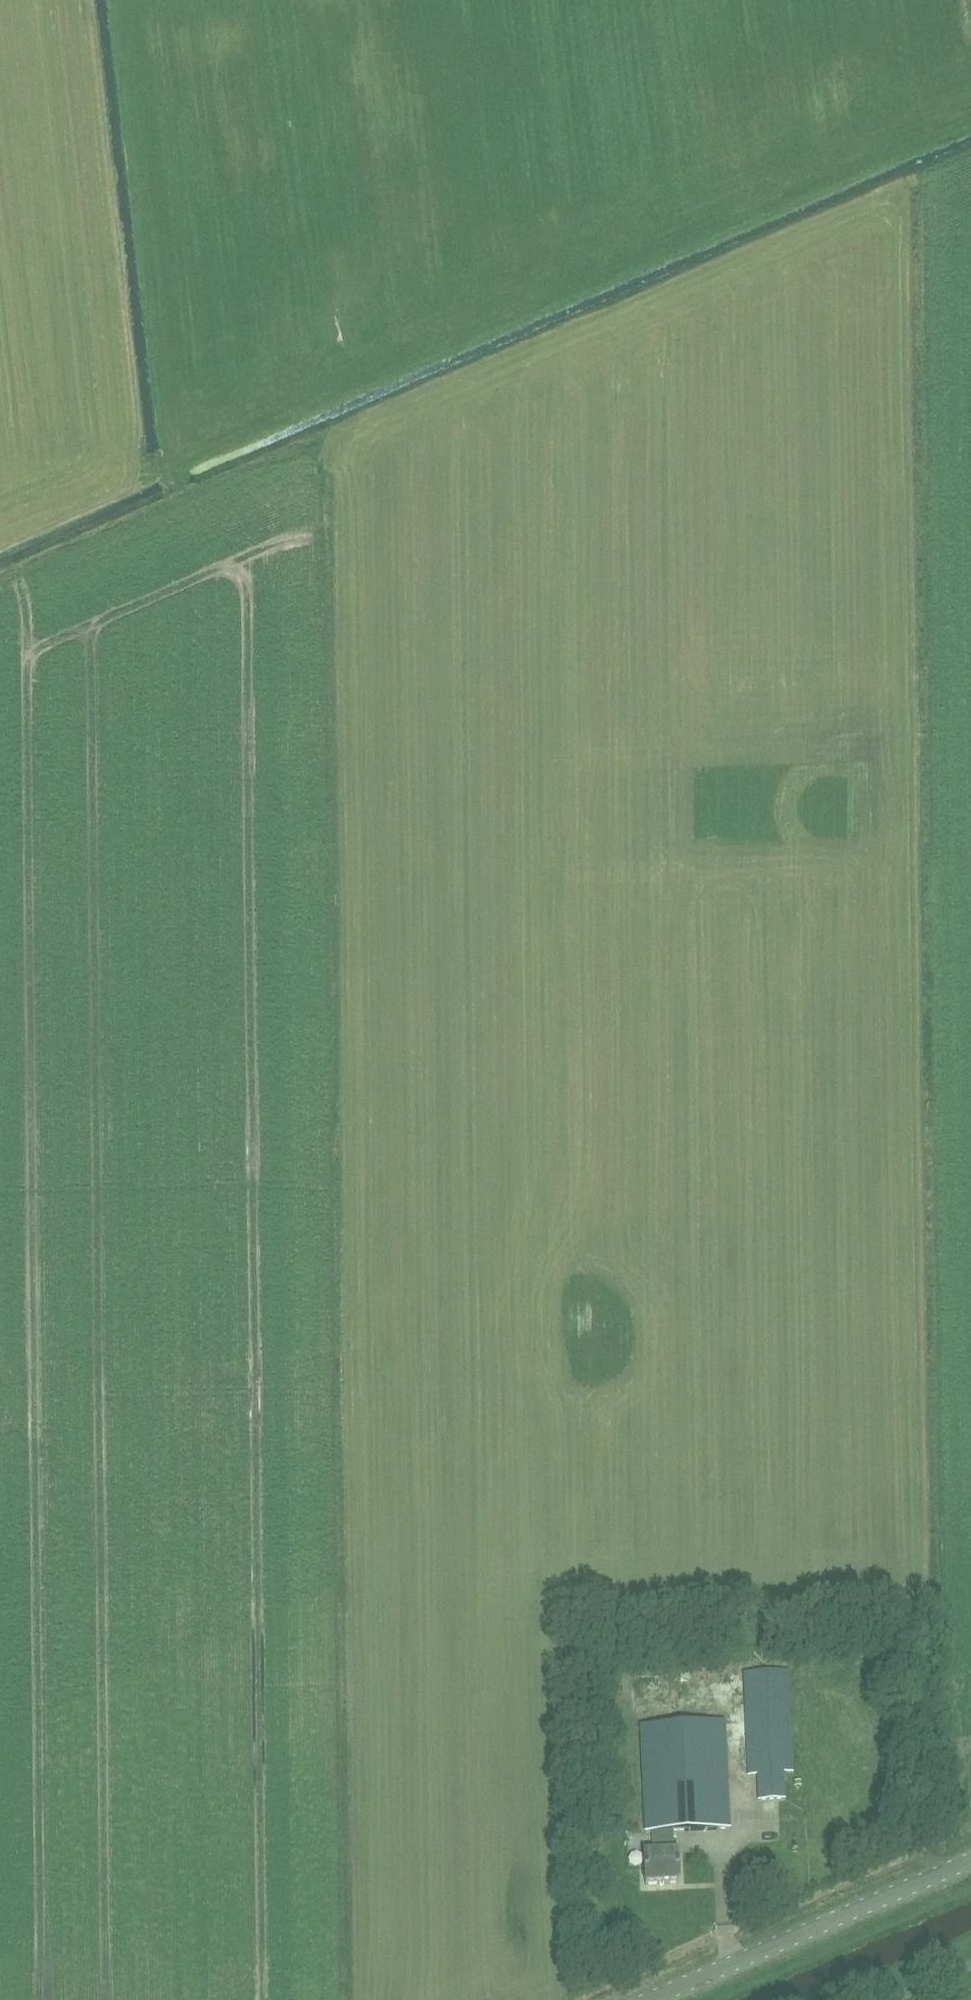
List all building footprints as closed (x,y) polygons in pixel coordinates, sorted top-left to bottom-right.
[(784,1774),(793,1773),(788,1674),(744,1676),(748,1775),(757,1775),(758,1791),(758,1799),(785,1798),(784,1774)] [(673,1832),(730,1830),(726,1725),(642,1729),(646,1834),(652,1833),(653,1854),(644,1855),(646,1885),(680,1883),(678,1853),(674,1853),(673,1832)]
